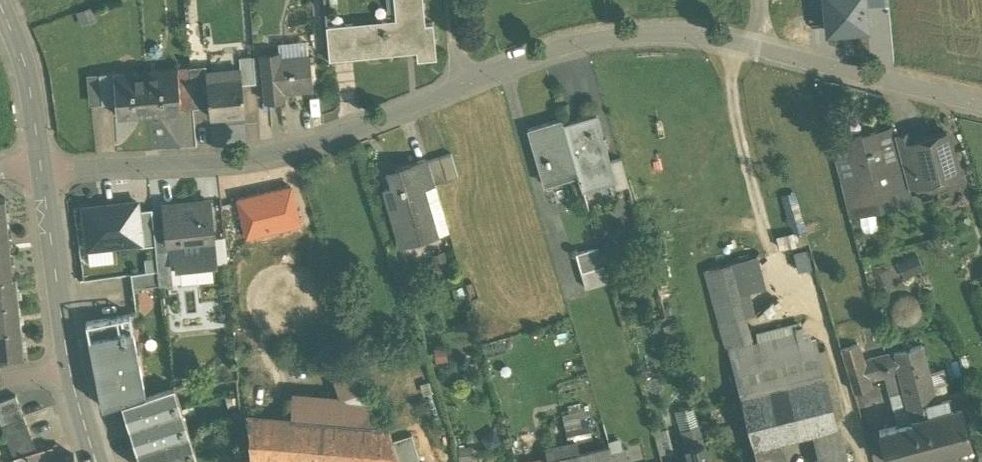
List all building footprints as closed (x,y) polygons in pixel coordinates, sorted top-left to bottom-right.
[(423,0),(394,0),(396,19),(353,22),(353,29),(351,29),(354,52),(329,54),(329,58),(416,50),(417,59),(436,57),(433,23),(425,23),(423,0)] [(827,31),(867,27),(865,7),(864,0),(824,0),(827,31)] [(353,22),(326,25),(329,54),(354,52),(351,29),(353,29),(353,22)] [(308,44),(279,47),(280,51),(280,58),(309,56),(308,44)] [(309,56),(280,58),(280,51),(261,53),(266,101),(284,99),(284,90),(313,87),(310,56),(309,56)] [(256,82),(254,56),(239,57),(241,75),(242,75),(242,84),(256,82)] [(206,65),(190,67),(193,107),(209,106),(207,78),(208,78),(208,72),(207,72),(206,65)] [(190,67),(177,68),(177,78),(178,78),(180,108),(193,107),(190,67)] [(114,72),(87,74),(89,104),(116,102),(115,82),(114,72)] [(177,78),(161,79),(161,75),(146,76),(148,111),(162,109),(162,111),(180,109),(180,108),(178,78),(177,78)] [(208,78),(207,78),(209,106),(210,116),(245,113),(242,84),(242,75),(241,75),(208,78)] [(115,82),(116,102),(117,114),(135,113),(135,111),(148,111),(146,76),(131,77),(131,81),(115,82)] [(611,159),(597,113),(563,123),(578,174),(582,189),(616,179),(611,159)] [(563,123),(561,118),(528,127),(544,184),(578,174),(563,123)] [(875,130),(851,136),(856,154),(852,155),(856,171),(861,191),(862,191),(892,183),(886,161),(883,162),(875,130)] [(910,131),(894,135),(900,157),(907,180),(908,184),(918,181),(919,181),(908,141),(912,140),(910,131)] [(912,140),(908,141),(919,181),(918,181),(926,185),(938,182),(942,175),(957,171),(956,168),(958,164),(955,153),(952,151),(946,131),(912,140)] [(851,136),(844,138),(849,155),(852,155),(856,154),(851,136)] [(849,155),(844,138),(831,140),(840,175),(856,171),(852,155),(849,155)] [(458,174),(451,151),(439,155),(446,178),(458,174)] [(439,155),(428,158),(435,181),(446,178),(439,155)] [(428,158),(427,156),(415,159),(424,185),(435,182),(435,181),(428,158)] [(628,183),(620,156),(611,159),(616,179),(618,186),(628,183)] [(900,157),(886,161),(892,183),(907,180),(900,157)] [(424,185),(415,159),(395,165),(400,181),(384,186),(401,243),(437,232),(424,185)] [(856,171),(840,175),(847,203),(864,198),(862,191),(861,191),(856,171)] [(290,185),(237,197),(246,234),(300,222),(290,185)] [(82,204),(87,247),(144,241),(140,208),(139,197),(82,204)] [(210,200),(164,204),(166,225),(168,241),(169,241),(175,240),(213,236),(210,200)] [(140,208),(144,241),(155,239),(152,207),(140,208)] [(0,225),(0,251),(10,250),(7,224),(0,225)] [(166,225),(154,226),(157,250),(170,248),(169,241),(168,241),(166,225)] [(213,236),(175,240),(177,266),(216,262),(213,236)] [(598,244),(576,251),(581,270),(604,263),(598,244)] [(170,248),(157,250),(159,269),(161,283),(173,282),(170,248)] [(0,251),(0,277),(13,276),(12,275),(10,250),(0,251)] [(755,310),(749,290),(766,286),(757,255),(704,270),(724,345),(726,344),(750,338),(744,313),(755,310)] [(604,263),(581,270),(586,286),(609,279),(604,263)] [(159,269),(132,273),(133,287),(161,283),(159,269)] [(0,277),(0,303),(18,301),(16,275),(12,275),(13,276),(0,277)] [(0,303),(0,329),(21,327),(18,301),(0,303)] [(145,392),(130,314),(87,321),(104,405),(121,400),(145,392)] [(0,329),(0,356),(24,353),(21,327),(0,329)] [(759,370),(819,354),(815,335),(798,330),(751,342),(759,370)] [(750,338),(726,344),(735,376),(759,370),(751,342),(750,338)] [(858,342),(840,348),(847,372),(865,367),(863,360),(858,342)] [(922,345),(863,360),(865,367),(869,380),(885,376),(898,427),(912,423),(911,419),(960,406),(957,393),(936,399),(922,345)] [(759,370),(735,376),(740,395),(824,375),(819,354),(759,370)] [(865,367),(847,372),(854,392),(871,387),(869,380),(865,367)] [(824,375),(740,395),(752,444),(776,439),(814,430),(836,425),(824,375)] [(145,392),(121,400),(129,425),(182,408),(174,383),(172,384),(145,392)] [(0,401),(0,414),(20,406),(16,395),(0,401)] [(0,414),(0,421),(2,425),(24,417),(20,406),(0,414)] [(911,419),(912,423),(898,427),(879,432),(887,461),(900,461),(970,444),(960,406),(911,419)] [(182,408),(129,425),(137,449),(190,432),(182,408)] [(972,415),(974,429),(981,428),(981,413),(972,415)] [(387,426),(247,415),(251,458),(252,459),(264,460),(281,461),(290,461),(401,461),(387,426)] [(24,417),(2,425),(6,436),(28,427),(24,417)] [(698,424),(683,429),(689,448),(704,444),(698,424)] [(836,425),(814,430),(820,456),(842,450),(836,425)] [(28,427),(6,436),(10,446),(32,438),(28,427)] [(667,429),(654,433),(660,453),(673,449),(667,429)] [(137,449),(141,461),(177,461),(198,455),(190,432),(137,449)] [(32,438),(10,446),(14,457),(28,453),(37,450),(32,438)] [(752,444),(757,461),(782,461),(776,439),(752,444)] [(620,440),(608,442),(609,445),(610,451),(622,449),(620,440)] [(580,451),(578,441),(545,448),(547,458),(526,461),(612,461),(610,451),(609,445),(580,451)] [(689,448),(693,461),(709,461),(704,444),(689,448)] [(625,448),(622,449),(610,451),(612,461),(628,461),(625,448)] [(820,456),(821,461),(845,461),(842,450),(820,456)] [(14,457),(16,461),(32,461),(28,453),(14,457)]
